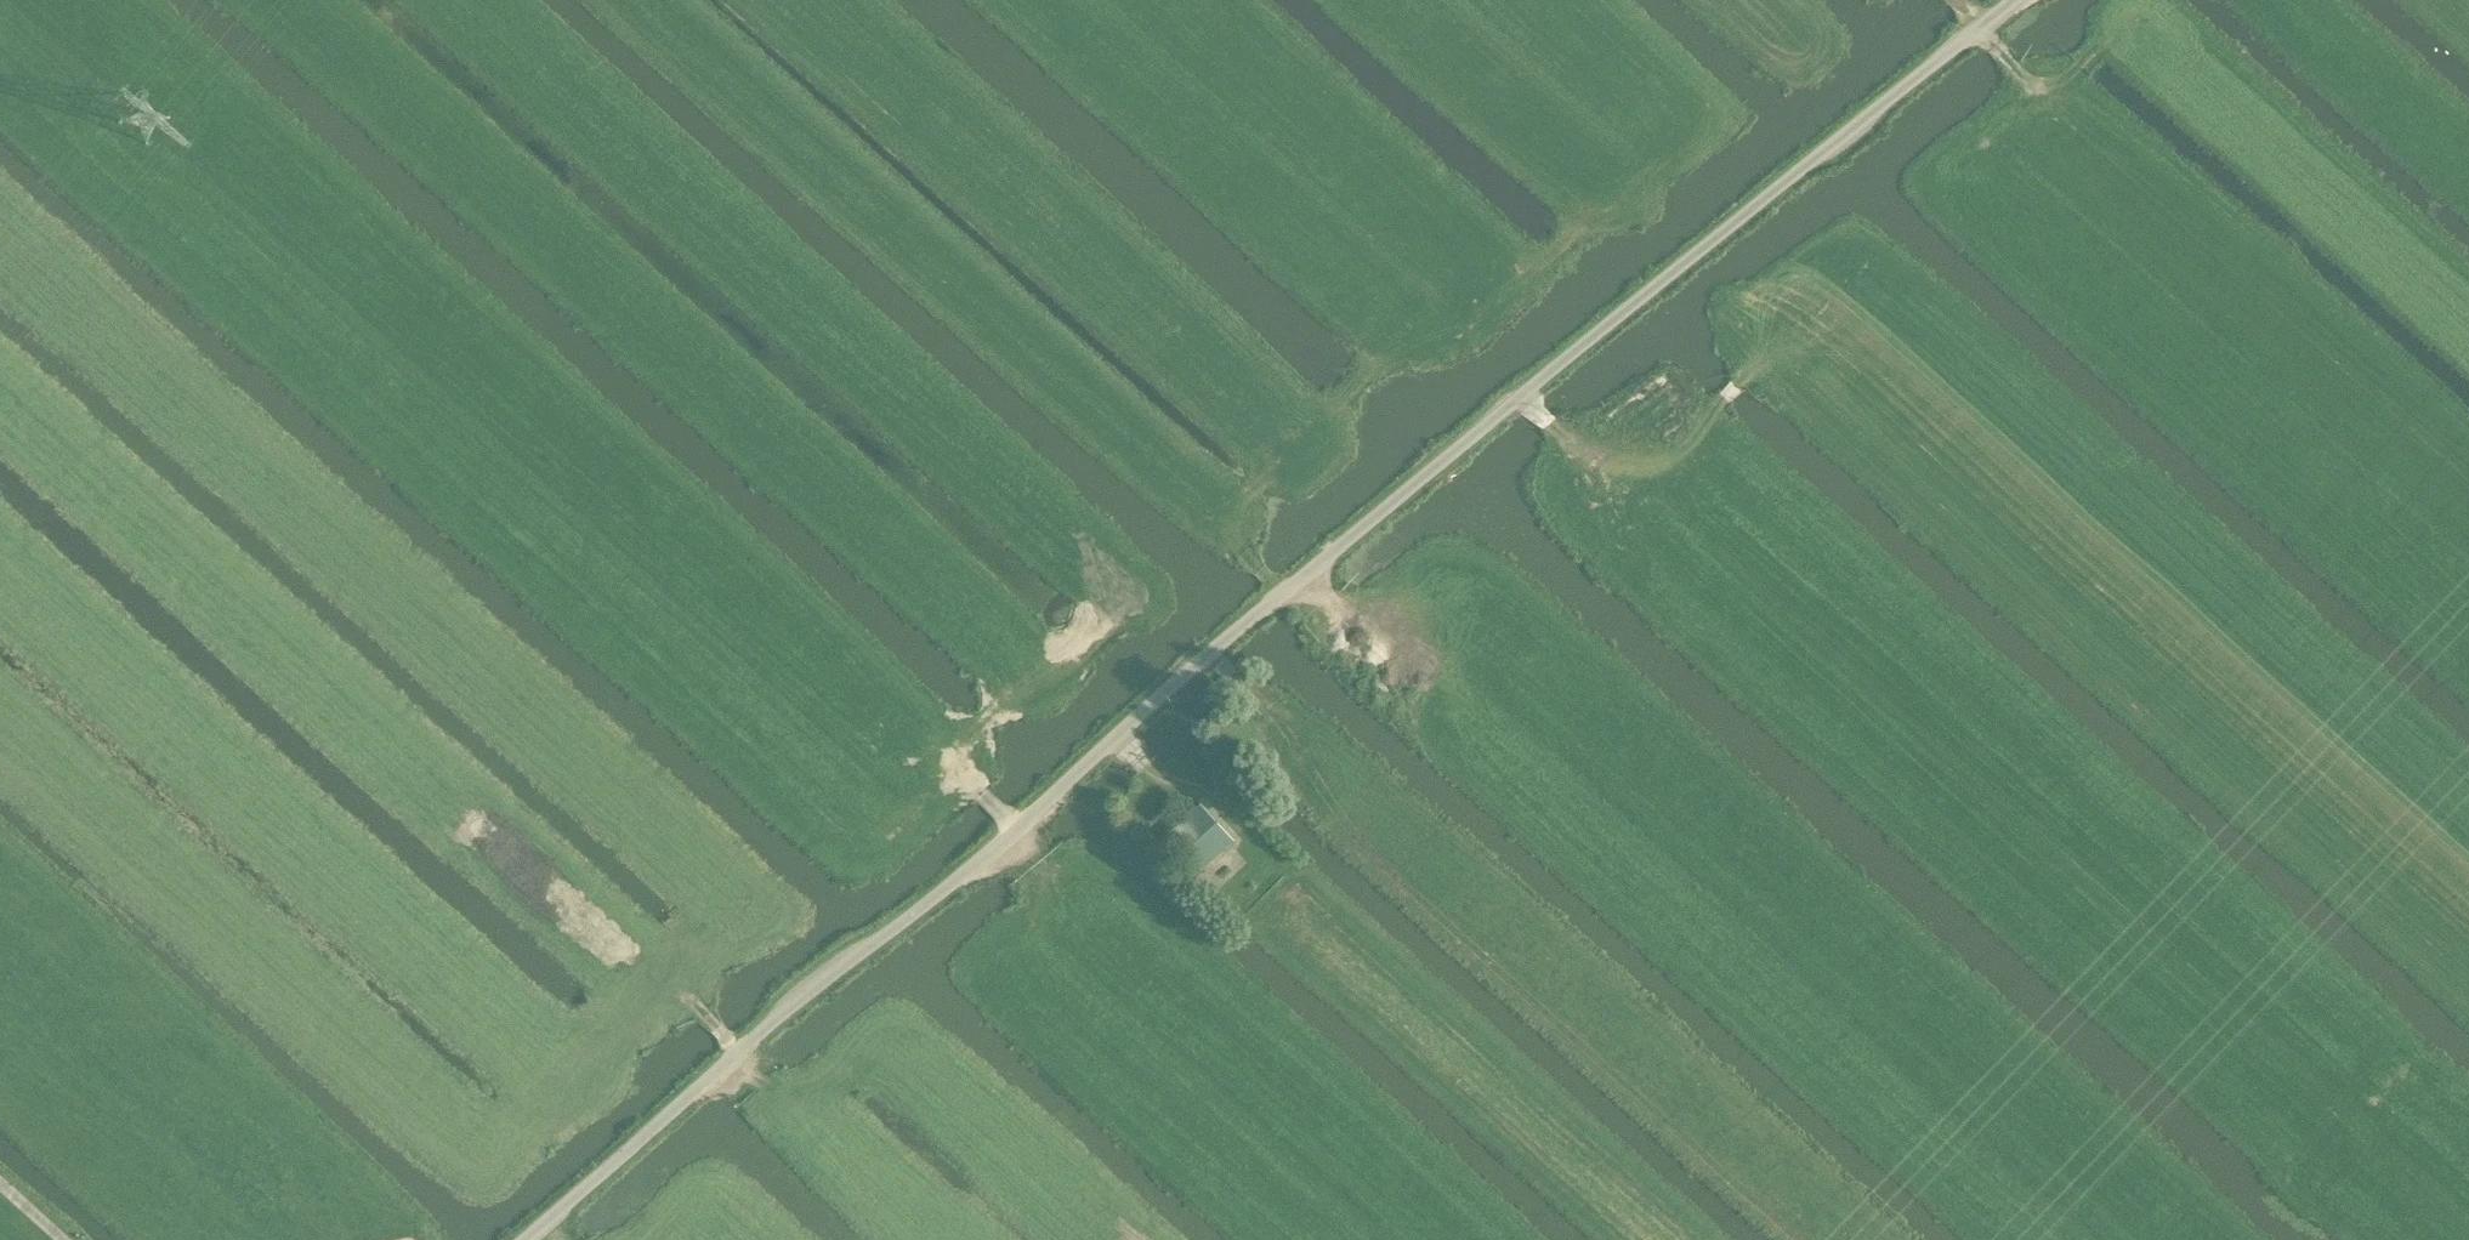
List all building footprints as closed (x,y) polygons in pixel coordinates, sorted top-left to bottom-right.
[(1220,836),(1226,830),(1201,803),(1171,830),(1195,857),(1182,869),(1198,884),(1233,850),(1220,836)]
